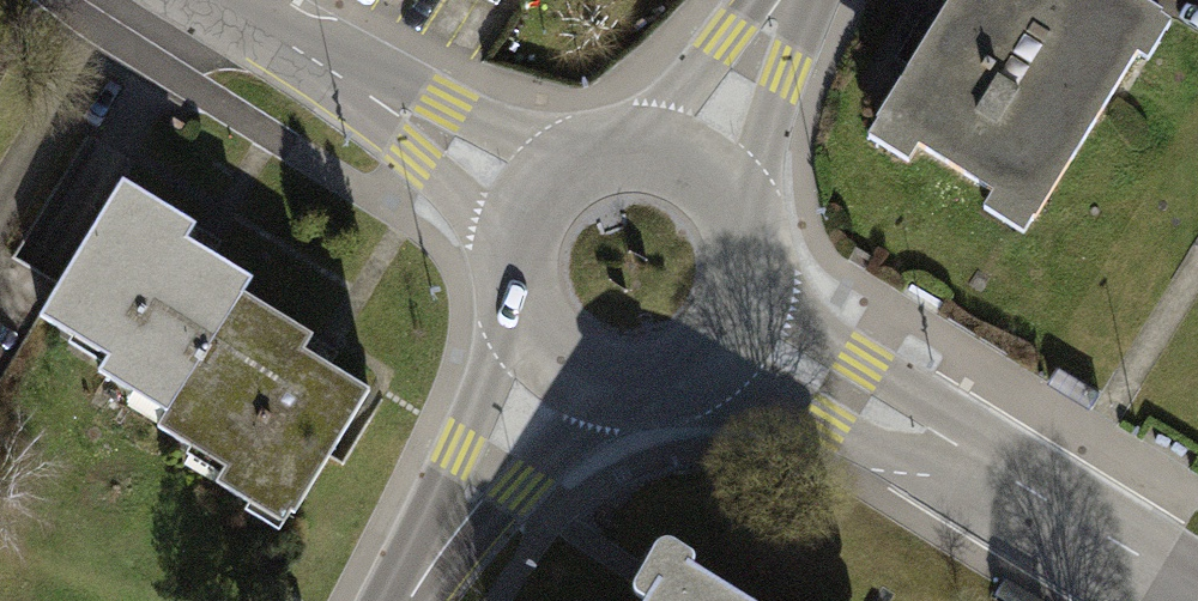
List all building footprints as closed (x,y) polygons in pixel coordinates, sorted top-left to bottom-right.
[(874,119),(878,122),(868,137),(906,161),(917,144),(993,192),(983,208),(1021,232),(1031,217),(1034,219),(1136,56),(1145,61),(1168,24),(1156,17),(1159,13),(1137,0),(948,0),(874,119)] [(125,167),(42,313),(110,351),(98,371),(175,414),(156,448),(222,485),(212,501),(279,539),(362,392),(309,363),(323,337),(250,296),(263,273),(203,239),(215,218),(125,167)] [(644,600),(750,600),(685,561),(670,585),(659,578),(644,600)]
